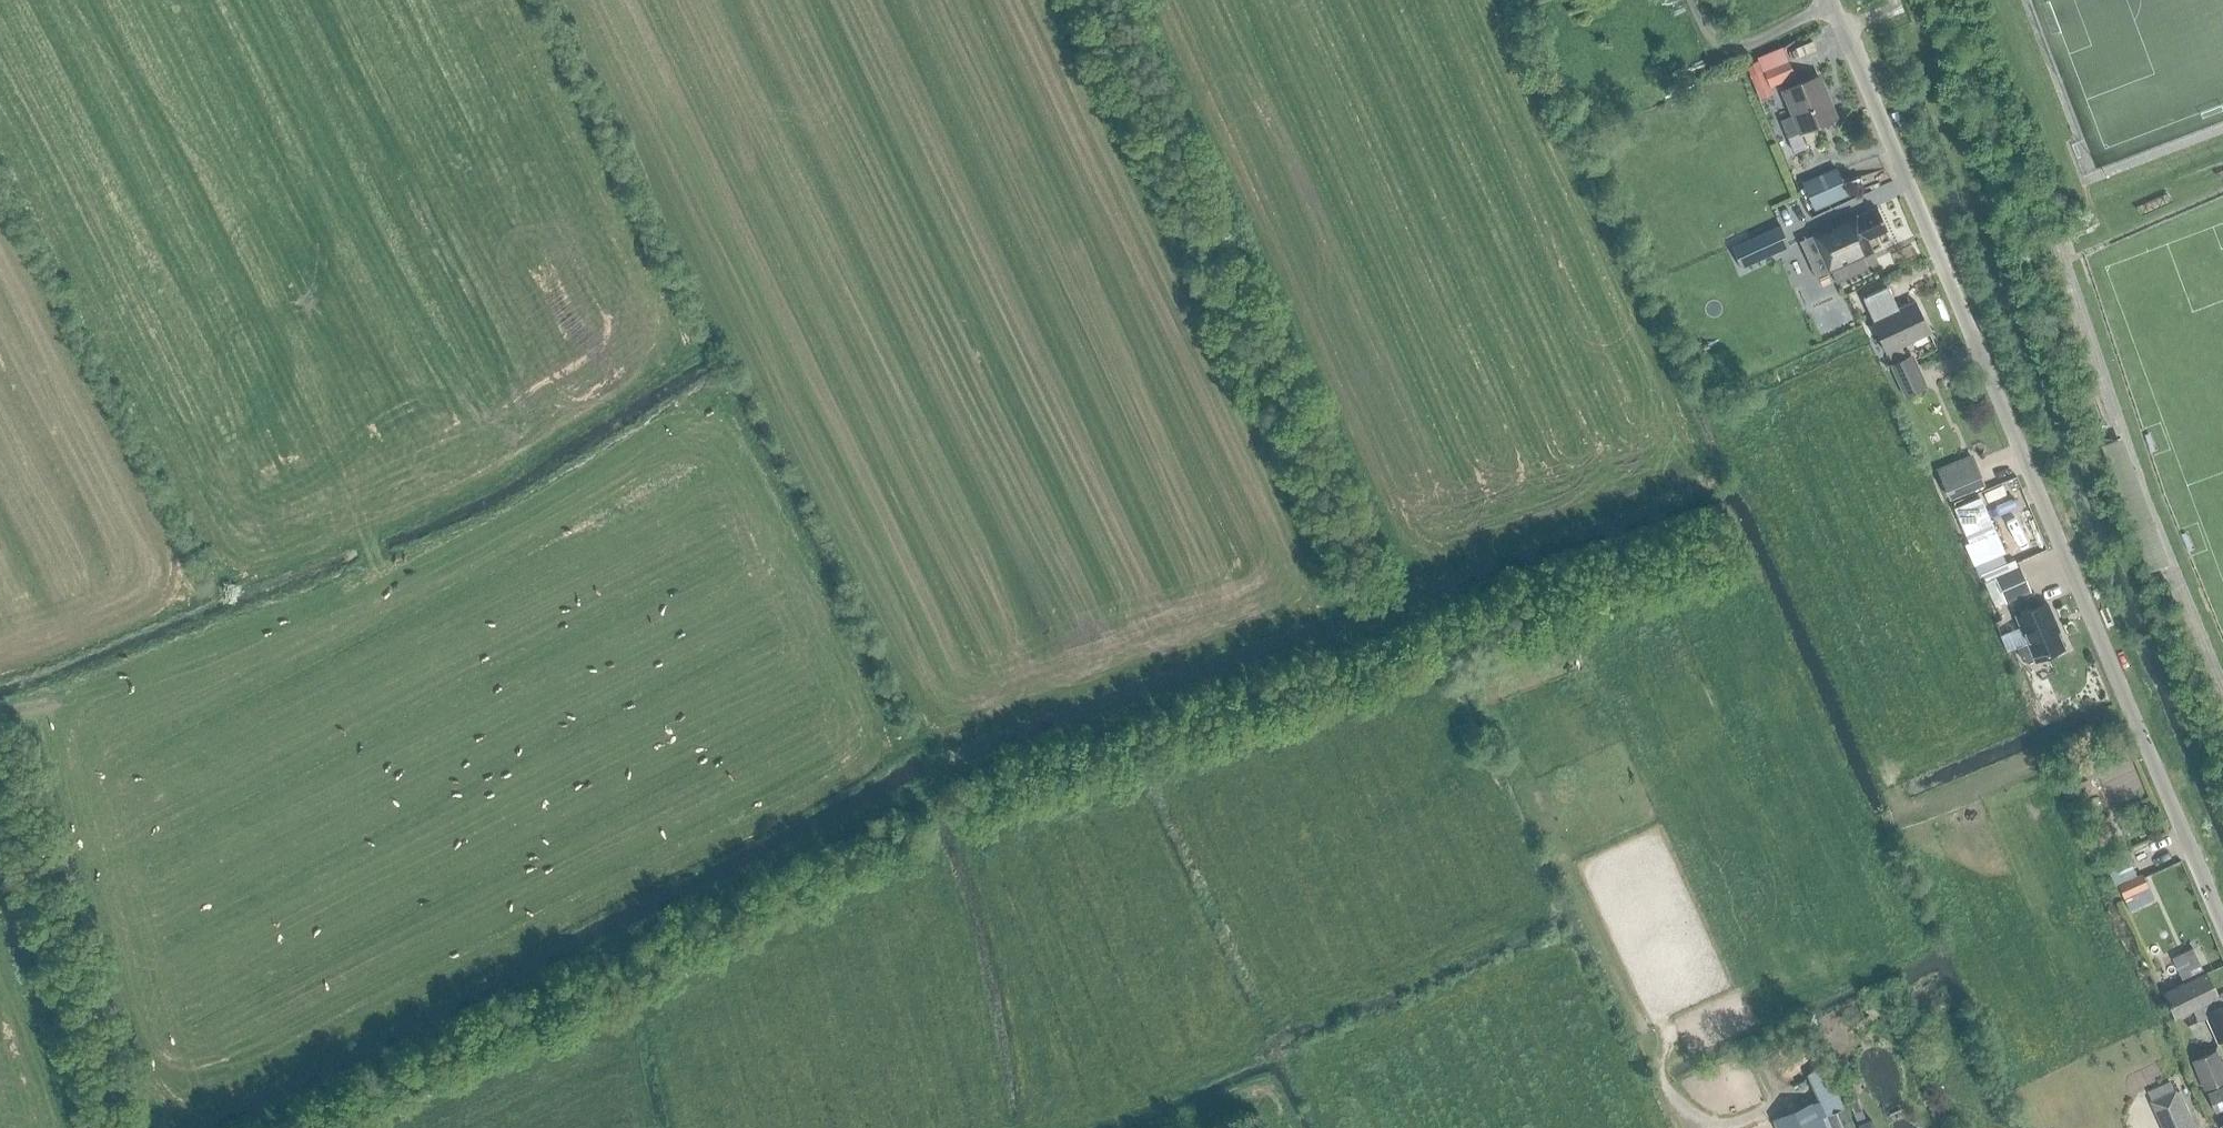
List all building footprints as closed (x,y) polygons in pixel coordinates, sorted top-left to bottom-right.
[(1762,69),(1758,60),(1746,65),(1759,99),(1772,94),(1769,84),(1790,75),(1784,60),(1762,69)] [(1780,91),(1791,117),(1780,121),(1786,136),(1797,132),(1797,133),(1832,119),(1815,77),(1780,91)] [(1800,183),(1812,210),(1845,195),(1833,168),(1800,183)] [(1854,215),(1812,235),(1836,284),(1853,275),(1847,262),(1872,251),(1866,238),(1885,229),(1875,208),(1856,218),(1854,215)] [(1780,226),(1732,248),(1741,268),(1789,246),(1780,226)] [(1888,363),(1902,395),(1923,385),(1908,353),(1902,356),(1898,345),(1903,343),(1928,330),(1913,299),(1903,304),(1872,319),(1890,362),(1888,363)] [(1937,470),(1949,500),(1985,485),(1973,455),(1937,470)] [(1969,544),(1969,543),(1978,563),(1996,555),(1988,535),(1995,532),(1980,497),(1954,508),(1969,544)] [(1985,582),(1995,606),(2006,602),(2006,603),(2030,592),(2019,567),(1985,582)] [(2015,615),(2028,644),(2016,649),(2022,662),(2029,663),(2035,660),(2063,647),(2052,622),(2055,621),(2046,602),(2015,615)] [(2089,779),(2078,784),(2082,793),(2093,788),(2089,779)] [(2118,885),(2124,898),(2149,887),(2143,874),(2118,885)] [(2159,993),(2171,1019),(2191,1010),(2218,998),(2207,973),(2206,974),(2194,947),(2170,957),(2182,983),(2159,993)] [(2196,1021),(2204,1018),(2215,1044),(2222,1040),(2222,1004),(2221,1005),(2218,998),(2191,1010),(2196,1021)] [(2204,1090),(2222,1081),(2222,1070),(2215,1052),(2192,1062),(2204,1090)] [(2214,1115),(2222,1111),(2222,1087),(2205,1095),(2214,1115)] [(1814,1104),(1774,1121),(1777,1127),(1824,1127),(1814,1104)] [(1845,1107),(1826,1115),(1831,1127),(1855,1127),(1845,1107)]
